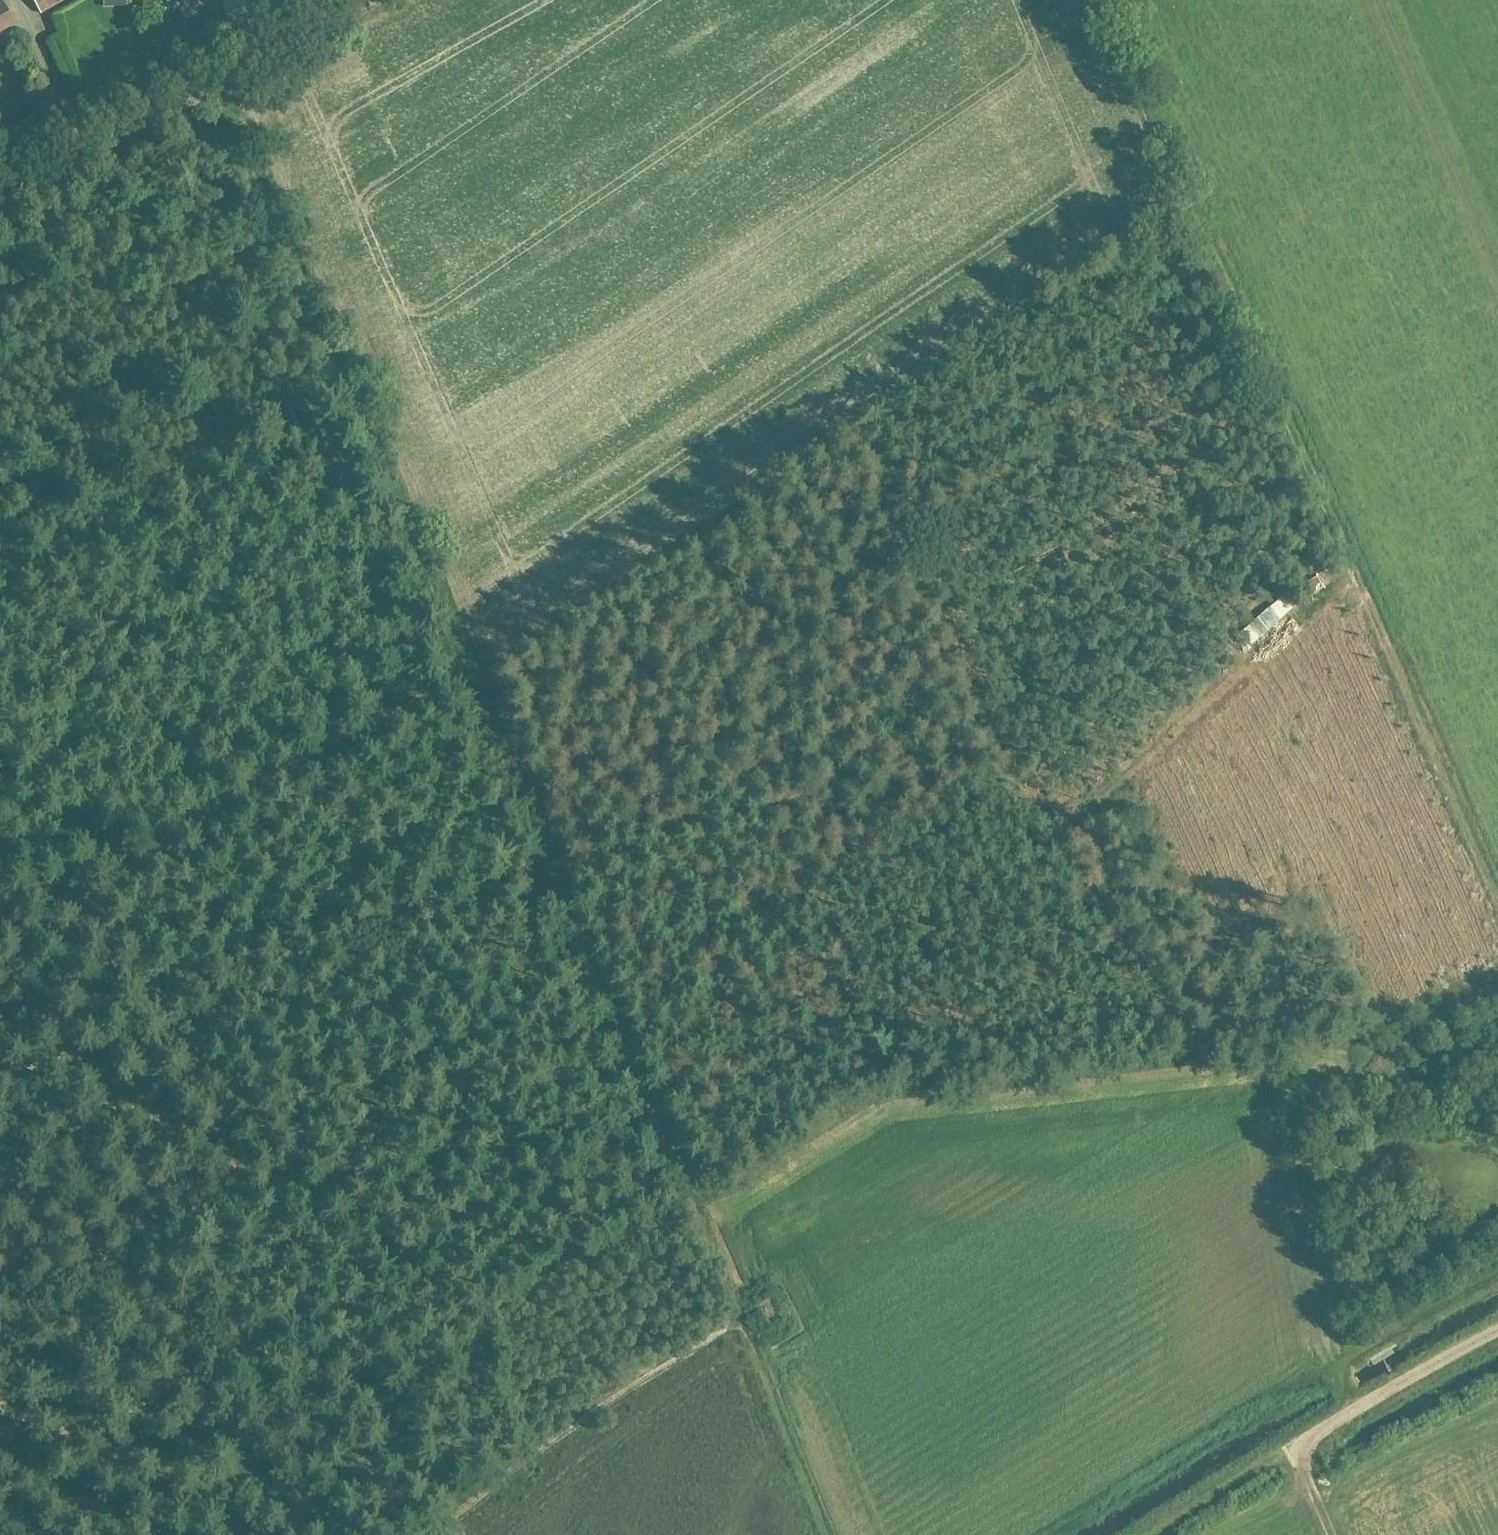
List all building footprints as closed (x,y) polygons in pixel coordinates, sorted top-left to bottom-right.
[(16,27),(1,0),(0,0),(0,37),(16,27)] [(41,15),(67,0),(33,0),(41,15)] [(1383,1369),(1402,1359),(1397,1349),(1378,1359),(1383,1369)]
